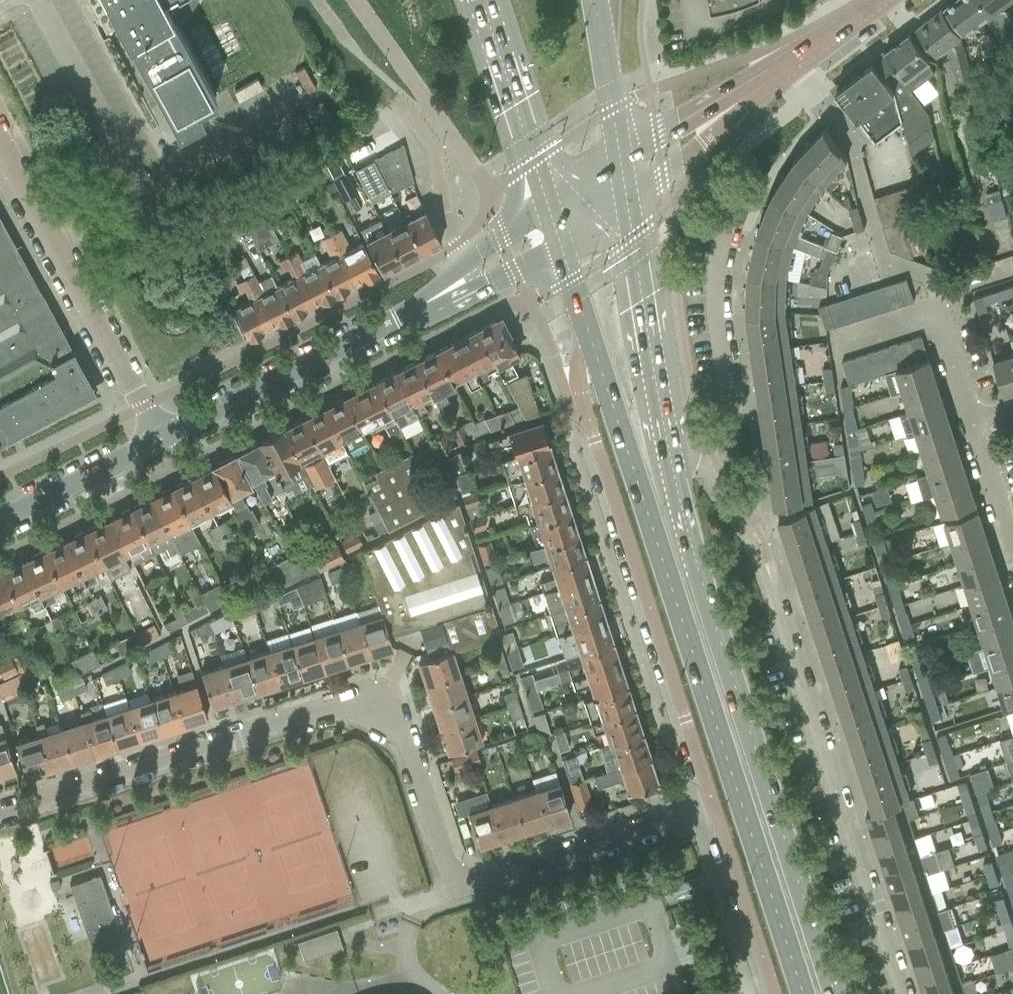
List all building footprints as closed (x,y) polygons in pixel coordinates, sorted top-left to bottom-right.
[(176,131),(202,117),(197,106),(215,96),(176,25),(178,23),(184,18),(189,12),(194,5),(197,0),(105,0),(176,131)] [(711,10),(724,8),(737,4),(750,0),(709,0),(711,10)] [(945,8),(966,34),(972,30),(976,35),(977,36),(977,37),(986,30),(997,45),(998,52),(1010,49),(1007,37),(980,0),(955,0),(945,8)] [(1007,37),(1012,33),(1012,20),(1006,11),(1004,12),(1000,8),(1010,0),(980,0),(1007,37)] [(920,27),(917,29),(929,46),(937,55),(946,48),(961,36),(962,36),(941,10),(920,27)] [(873,62),(873,63),(893,90),(902,122),(902,123),(908,143),(931,125),(927,112),(911,92),(936,73),(928,62),(931,60),(923,50),(911,34),(910,33),(910,34),(885,52),(884,53),(885,53),(874,62),(873,62)] [(961,36),(946,48),(950,54),(956,83),(958,82),(962,97),(975,94),(961,36)] [(1010,49),(998,52),(994,53),(1001,84),(1012,82),(1012,61),(1010,49)] [(873,63),(836,90),(876,141),(902,122),(893,90),(873,63)] [(841,165),(847,159),(824,129),(811,143),(807,140),(803,145),(806,148),(795,160),(824,183),(836,171),(841,165)] [(382,156),(372,161),(382,180),(389,193),(399,188),(400,189),(413,182),(403,144),(382,155),(382,156)] [(820,191),(824,183),(795,160),(785,175),(781,172),(778,178),(782,180),(773,194),(806,212),(815,197),(820,191)] [(372,161),(354,170),(371,202),(389,193),(372,161)] [(841,165),(836,171),(839,174),(845,169),(841,165)] [(335,181),(334,181),(338,189),(344,199),(351,213),(360,208),(352,194),(354,193),(345,175),(335,181)] [(334,179),(324,184),(329,193),(338,189),(334,181),(335,181),(334,179)] [(901,221),(928,212),(919,183),(873,197),(883,227),(901,221)] [(257,195),(268,215),(288,203),(278,184),(257,195)] [(1007,218),(1000,190),(987,194),(994,221),(1007,218)] [(820,191),(815,197),(819,200),(824,193),(820,191)] [(802,220),(806,212),(773,194),(766,210),(762,209),(759,215),(764,217),(757,233),(793,244),(799,227),(802,220)] [(857,206),(849,209),(852,220),(861,217),(857,206)] [(411,214),(402,218),(420,253),(441,242),(424,210),(412,216),(411,214)] [(95,392),(0,217),(0,443),(95,392)] [(852,220),(856,232),(864,229),(861,217),(852,220)] [(267,218),(247,228),(257,249),(278,239),(267,218)] [(395,225),(385,231),(402,262),(420,253),(402,218),(394,223),(395,225)] [(944,219),(932,222),(932,231),(944,231),(944,219)] [(402,262),(380,220),(361,230),(383,272),(402,262)] [(913,260),(901,221),(883,227),(890,251),(913,260)] [(340,230),(331,235),(331,236),(354,282),(362,278),(364,281),(378,274),(369,256),(362,243),(350,249),(344,239),(340,230)] [(831,232),(826,246),(828,247),(836,251),(842,236),(831,232)] [(791,253),(793,244),(757,233),(753,250),(749,249),(747,255),(752,256),(749,272),(786,277),(789,260),(791,253)] [(332,259),(319,265),(335,296),(350,288),(348,285),(354,282),(331,236),(331,235),(322,239),(326,248),(332,259)] [(823,259),(832,262),(836,251),(828,247),(823,259)] [(297,252),(288,257),(312,303),(320,299),(321,303),(335,296),(319,265),(307,271),(302,274),(297,263),(301,260),(297,252)] [(294,278),(277,287),(292,318),(307,310),(305,307),(312,303),(288,257),(279,261),(284,270),(288,268),(294,278)] [(819,270),(827,273),(832,262),(823,259),(819,270)] [(815,268),(809,284),(827,287),(827,273),(819,270),(815,268)] [(785,286),(786,277),(749,272),(748,290),(743,290),(743,296),(748,297),(747,313),(785,311),(785,294),(785,286)] [(254,274),(245,278),(269,325),(277,321),(278,325),(292,318),(277,287),(271,276),(259,283),(254,274)] [(269,325),(245,278),(236,283),(241,292),(245,290),(251,300),(234,309),(249,340),(264,332),(262,329),(269,325)] [(906,279),(895,282),(903,305),(914,301),(906,279)] [(895,282),(884,286),(892,309),(903,305),(895,282)] [(884,286),(873,289),(881,312),(892,309),(884,286)] [(1006,288),(994,292),(997,300),(1009,297),(1006,288)] [(873,289),(862,293),(870,316),(881,312),(873,289)] [(997,300),(994,292),(983,295),(986,304),(997,300)] [(862,293),(851,296),(859,319),(870,316),(862,293)] [(851,296),(840,300),(848,323),(859,319),(851,296)] [(840,300),(829,303),(837,326),(848,323),(840,300)] [(827,304),(818,307),(822,318),(833,315),(829,303),(827,304)] [(786,320),(785,311),(747,313),(750,330),(745,331),(746,337),(751,337),(753,353),(790,347),(787,328),(786,320)] [(833,315),(822,318),(826,330),(831,328),(837,326),(833,315)] [(500,317),(477,329),(493,359),(497,367),(503,379),(516,372),(509,358),(519,353),(500,318),(500,317)] [(477,329),(457,340),(480,384),(489,379),(486,373),(497,367),(493,359),(477,329)] [(917,362),(929,359),(921,336),(910,340),(917,362)] [(457,340),(436,351),(452,381),(461,376),(462,375),(470,390),(480,384),(457,340)] [(899,343),(906,366),(917,362),(910,340),(899,343)] [(895,370),(896,370),(896,369),(906,366),(899,343),(887,347),(895,370)] [(792,359),(790,347),(753,353),(755,368),(750,369),(751,376),(756,375),(759,391),(795,385),(793,366),(792,359)] [(883,374),(895,370),(887,347),(876,351),(883,374)] [(436,351),(415,361),(431,392),(435,399),(440,408),(449,403),(444,394),(456,389),(453,383),(452,381),(436,351)] [(872,377),(883,374),(876,351),(864,354),(872,377)] [(860,381),(872,377),(864,354),(853,358),(860,381)] [(993,361),(1004,394),(1012,391),(1012,355),(993,361)] [(849,385),(860,381),(853,358),(842,362),(849,385)] [(896,370),(903,391),(935,380),(929,359),(917,362),(906,366),(896,369),(896,370)] [(415,361),(395,372),(418,417),(427,412),(423,405),(435,399),(431,392),(415,361)] [(832,367),(822,369),(823,370),(823,373),(824,382),(833,381),(832,369),(832,367)] [(397,427),(418,417),(395,372),(374,383),(397,427)] [(524,373),(506,382),(524,417),(537,412),(524,373)] [(903,391),(909,411),(942,401),(935,380),(903,391)] [(833,381),(824,382),(826,392),(835,391),(833,381)] [(355,393),(346,397),(356,415),(363,428),(371,424),(375,431),(383,426),(388,435),(390,440),(401,434),(398,430),(397,427),(374,383),(355,393)] [(801,423),(795,385),(759,391),(761,406),(756,407),(757,414),(762,413),(764,429),(801,423)] [(841,387),(844,408),(853,407),(854,406),(851,385),(841,387)] [(346,397),(325,408),(347,451),(366,441),(361,430),(363,428),(356,415),(346,397)] [(909,411),(900,414),(906,435),(916,432),(949,421),(942,401),(909,411)] [(325,408),(303,420),(319,451),(326,464),(336,459),(348,453),(347,451),(325,408)] [(508,411),(495,415),(501,427),(514,423),(508,411)] [(495,415),(484,419),(489,430),(501,427),(495,415)] [(855,417),(846,418),(848,430),(856,428),(855,417)] [(283,430),(306,474),(306,476),(327,465),(319,451),(303,420),(283,430)] [(451,430),(459,445),(479,434),(471,420),(451,430)] [(916,432),(923,452),(955,442),(949,421),(916,432)] [(513,454),(513,456),(547,445),(547,444),(549,442),(547,436),(544,435),(540,422),(486,439),(490,451),(512,444),(515,453),(513,454)] [(807,461),(801,423),(764,429),(767,444),(762,445),(763,452),(768,451),(770,467),(807,461)] [(856,428),(848,430),(851,451),(859,450),(856,428)] [(283,430),(258,443),(272,468),(281,487),(292,482),(306,474),(283,430)] [(451,449),(444,436),(434,441),(442,454),(451,449)] [(827,441),(810,443),(812,460),(829,458),(827,441)] [(923,452),(929,473),(962,462),(955,442),(923,452)] [(239,453),(238,453),(262,500),(270,495),(273,494),(265,481),(262,474),(270,469),(272,468),(258,443),(239,453)] [(843,443),(833,444),(835,457),(845,456),(843,443)] [(500,460),(507,483),(555,467),(554,465),(555,463),(553,457),(551,456),(547,445),(513,456),(500,460)] [(859,450),(851,451),(854,473),(863,471),(859,450)] [(410,453),(381,468),(408,519),(436,504),(430,491),(410,453)] [(214,466),(213,466),(229,497),(231,501),(246,530),(259,523),(251,508),(249,509),(240,492),(242,491),(250,486),(251,486),(244,472),(235,455),(214,466)] [(459,455),(449,458),(455,475),(465,471),(459,455)] [(772,482),(767,483),(768,489),(773,489),(775,505),(812,500),(809,480),(816,479),(816,476),(837,472),(838,478),(848,476),(845,456),(835,457),(829,458),(812,460),(807,461),(770,467),(772,482)] [(962,462),(929,473),(917,477),(923,498),(936,493),(968,483),(962,462)] [(203,474),(194,479),(211,511),(231,501),(229,497),(213,466),(203,471),(203,474)] [(507,483),(514,504),(562,488),(561,487),(563,485),(561,479),(558,479),(555,467),(507,483)] [(376,478),(363,484),(368,493),(369,492),(388,529),(408,519),(381,468),(373,472),(376,478)] [(465,471),(455,475),(460,489),(473,485),(468,470),(466,471),(465,471)] [(863,471),(854,473),(856,485),(864,483),(863,471)] [(183,481),(173,487),(190,522),(211,511),(194,479),(185,483),(183,481)] [(450,481),(430,491),(436,504),(455,495),(450,481)] [(968,483),(936,493),(943,515),(975,504),(968,483)] [(162,495),(153,500),(179,550),(181,552),(200,543),(189,522),(190,522),(173,487),(162,492),(162,495)] [(562,488),(514,504),(517,515),(525,512),(528,521),(529,524),(536,522),(569,511),(568,507),(569,506),(568,500),(565,499),(562,488)] [(475,491),(463,495),(467,509),(479,505),(475,491)] [(142,503),(132,508),(150,543),(155,552),(165,547),(170,555),(179,550),(153,500),(144,504),(142,503)] [(361,551),(381,613),(389,637),(491,604),(458,502),(361,551)] [(871,502),(862,505),(862,506),(863,507),(866,516),(874,513),(871,503),(871,502)] [(827,543),(814,505),(779,516),(785,533),(780,534),(782,542),(787,540),(792,555),(827,543)] [(122,516),(112,520),(128,554),(133,564),(155,552),(150,543),(132,508),(122,513),(122,516)] [(376,510),(368,514),(373,525),(381,521),(376,510)] [(945,521),(952,542),(984,532),(977,510),(945,521)] [(536,522),(529,524),(535,540),(536,544),(536,546),(576,533),(569,511),(536,522)] [(874,513),(866,516),(869,527),(878,525),(874,513)] [(482,515),(470,519),(474,531),(486,527),(482,515)] [(859,519),(851,522),(855,535),(864,532),(860,521),(859,519)] [(96,525),(86,530),(103,566),(123,556),(128,554),(112,520),(98,527),(96,525)] [(217,523),(217,524),(223,537),(231,533),(224,520),(217,523)] [(217,524),(209,528),(215,541),(223,537),(217,524)] [(75,538),(66,542),(87,585),(97,581),(92,571),(103,566),(86,530),(75,535),(75,538)] [(356,532),(340,540),(347,552),(362,544),(356,532)] [(864,532),(855,535),(858,544),(867,541),(864,532)] [(952,542),(958,563),(991,552),(984,532),(952,542)] [(529,548),(526,550),(530,563),(548,557),(551,566),(583,555),(576,533),(536,546),(529,548)] [(490,541),(477,545),(483,564),(496,560),(490,541)] [(888,555),(883,541),(874,544),(879,558),(888,555)] [(54,545),(44,549),(61,586),(71,581),(76,591),(87,585),(66,542),(57,546),(54,545)] [(337,543),(312,555),(320,569),(343,559),(337,543)] [(839,580),(827,543),(792,555),(796,570),(792,571),(794,578),(799,577),(803,591),(839,580)] [(34,557),(25,562),(45,604),(55,600),(50,591),(61,586),(44,549),(34,554),(34,557)] [(958,563),(965,583),(998,573),(991,552),(958,563)] [(302,577),(291,555),(266,567),(275,588),(302,577)] [(312,555),(295,563),(302,577),(320,569),(312,555)] [(540,580),(543,592),(590,576),(587,566),(588,563),(586,558),(584,557),(583,555),(551,566),(554,575),(540,580)] [(13,564),(3,569),(18,603),(19,605),(29,600),(34,610),(45,604),(25,562),(16,566),(13,564)] [(353,562),(338,568),(343,577),(344,579),(358,573),(353,562)] [(484,568),(490,585),(503,581),(497,563),(484,568)] [(343,577),(338,568),(325,574),(330,586),(344,579),(343,577)] [(0,570),(0,628),(9,624),(3,609),(18,603),(3,569),(0,570)] [(130,569),(123,573),(129,585),(136,582),(130,569)] [(893,571),(884,574),(885,576),(886,578),(888,585),(896,583),(893,571)] [(965,583),(971,604),(1004,593),(998,573),(965,583)] [(319,576),(295,587),(303,604),(325,596),(319,576)] [(547,602),(550,614),(597,598),(596,595),(598,593),(596,587),(594,587),(590,576),(543,592),(547,602)] [(879,579),(871,581),(872,587),(880,584),(879,579)] [(851,616),(839,580),(803,591),(808,606),(804,607),(806,615),(810,613),(815,628),(851,616)] [(220,582),(199,593),(203,600),(208,611),(229,600),(220,582)] [(896,583),(888,585),(892,597),(900,594),(896,583)] [(295,587),(275,596),(279,605),(289,601),(292,609),(303,604),(295,587)] [(491,591),(497,607),(508,604),(502,587),(491,591)] [(883,592),(875,595),(878,606),(887,603),(884,594),(883,592)] [(261,593),(248,600),(254,611),(267,605),(261,593)] [(971,604),(978,625),(1011,614),(1004,593),(971,604)] [(100,595),(93,598),(94,600),(99,611),(106,608),(100,595)] [(93,598),(85,602),(86,604),(92,615),(99,611),(94,600),(93,598)] [(550,614),(557,635),(604,620),(601,609),(602,608),(600,602),(598,601),(597,598),(550,614)] [(183,611),(188,621),(208,611),(203,600),(183,611)] [(254,611),(248,600),(236,606),(242,617),(254,611)] [(887,603),(878,606),(882,618),(891,615),(887,605),(887,603)] [(508,604),(497,607),(503,624),(514,620),(508,604)] [(181,607),(172,611),(180,626),(188,621),(183,611),(181,607)] [(229,611),(209,621),(213,631),(214,632),(233,622),(229,611)] [(906,612),(898,615),(898,617),(899,619),(901,627),(910,624),(906,612)] [(381,613),(358,621),(369,654),(392,647),(389,637),(381,613)] [(985,645),(1012,636),(1012,621),(1011,614),(978,625),(985,645)] [(58,615),(52,618),(59,632),(65,629),(58,615)] [(863,653),(851,616),(815,628),(820,643),(815,644),(818,651),(822,650),(827,665),(863,653)] [(59,632),(52,618),(43,622),(50,636),(59,632)] [(208,620),(195,627),(200,638),(213,631),(209,621),(208,620)] [(604,620),(557,635),(561,646),(564,657),(579,652),(611,642),(607,630),(609,628),(607,622),(605,622),(604,620)] [(358,621),(335,628),(346,662),(369,654),(358,621)] [(910,624),(901,627),(905,638),(914,635),(910,624)] [(309,625),(287,632),(301,676),(324,669),(312,635),(309,625)] [(335,628),(312,635),(324,669),(346,662),(335,628)] [(501,635),(506,652),(516,649),(511,631),(501,635)] [(269,649),(267,650),(279,684),(301,676),(287,632),(266,639),(269,649)] [(985,645),(966,651),(972,672),(991,666),(1012,659),(1012,636),(985,645)] [(425,645),(429,657),(451,650),(447,638),(425,645)] [(170,639),(156,646),(162,658),(176,651),(170,639)] [(583,663),(557,672),(561,682),(572,679),(619,664),(615,654),(617,652),(615,646),(613,646),(611,642),(579,652),(583,663)] [(500,645),(489,649),(493,662),(504,659),(500,645)] [(156,646),(144,652),(150,664),(162,658),(156,646)] [(419,661),(426,684),(460,673),(453,649),(451,650),(429,657),(419,661)] [(516,649),(506,652),(512,670),(522,667),(516,649)] [(72,659),(79,674),(99,665),(91,650),(72,659)] [(267,650),(245,657),(256,691),(279,684),(267,650)] [(21,651),(11,656),(18,671),(28,666),(21,651)] [(874,690),(863,653),(827,665),(832,679),(827,681),(830,688),(834,687),(839,701),(874,690)] [(919,654),(911,657),(912,658),(912,660),(915,668),(923,666),(919,654)] [(0,660),(0,671),(3,678),(18,671),(11,656),(0,660)] [(245,657),(222,664),(234,698),(256,691),(245,657)] [(504,659),(493,662),(498,676),(508,672),(504,659)] [(998,686),(1012,682),(1012,659),(991,666),(998,686)] [(126,661),(113,667),(118,678),(131,672),(126,661)] [(234,698),(222,664),(200,671),(211,705),(234,698)] [(590,684),(593,696),(626,686),(624,680),(625,677),(623,672),(621,671),(619,664),(572,679),(575,689),(590,684)] [(907,666),(900,668),(904,681),(911,679),(908,667),(907,666)] [(923,666),(915,668),(919,680),(927,677),(923,666)] [(113,667),(100,674),(106,685),(118,678),(113,667)] [(29,668),(17,675),(22,686),(35,679),(29,668)] [(426,684),(433,706),(468,695),(460,673),(426,684)] [(531,673),(519,677),(525,694),(537,690),(531,673)] [(17,675),(4,681),(10,692),(22,686),(17,675)] [(82,678),(68,684),(74,695),(87,689),(82,678)] [(911,679),(904,681),(907,690),(914,688),(911,679)] [(998,686),(1005,708),(1012,705),(1012,682),(998,686)] [(196,683),(174,690),(174,692),(185,724),(207,717),(196,683)] [(68,684),(56,689),(61,701),(74,695),(68,684)] [(583,699),(591,722),(633,708),(626,686),(593,696),(583,699)] [(944,688),(937,690),(942,704),(949,702),(944,688)] [(174,690),(151,698),(162,732),(185,724),(174,692),(174,690)] [(537,690),(525,694),(531,711),(542,707),(537,690)] [(886,726),(874,690),(839,701),(844,716),(839,718),(842,725),(846,723),(851,738),(886,726)] [(513,691),(503,694),(507,708),(518,704),(513,691)] [(433,706),(441,729),(475,718),(468,695),(433,706)] [(933,695),(924,698),(925,700),(926,702),(928,709),(937,706),(933,697),(933,695)] [(151,698),(128,705),(139,739),(162,732),(151,698)] [(518,704),(507,708),(511,721),(522,717),(518,704)] [(128,705),(106,712),(117,746),(139,739),(128,705)] [(937,706),(928,709),(932,720),(940,718),(937,706)] [(608,744),(611,743),(641,733),(640,730),(641,728),(639,722),(637,722),(633,708),(591,722),(594,733),(603,730),(608,744)] [(89,710),(80,713),(83,720),(83,721),(95,754),(117,746),(106,712),(92,717),(89,710)] [(543,712),(532,716),(536,726),(548,732),(549,731),(543,712)] [(475,718),(441,729),(448,751),(467,745),(482,740),(475,718)] [(83,720),(60,727),(72,761),(95,754),(83,720)] [(15,769),(9,750),(4,735),(0,723),(0,774),(15,769)] [(898,763),(886,726),(851,738),(856,753),(851,754),(853,761),(858,760),(863,774),(898,763)] [(60,727),(38,734),(50,768),(72,761),(60,727)] [(563,731),(553,734),(558,752),(569,748),(563,731)] [(533,732),(518,737),(522,749),(537,744),(533,732)] [(611,743),(619,767),(649,758),(645,745),(646,743),(644,737),(642,737),(641,733),(611,743)] [(50,768),(38,734),(15,741),(20,757),(26,776),(50,768)] [(946,734),(937,736),(941,748),(949,745),(946,734)] [(1012,735),(1001,739),(1008,760),(1012,758),(1012,735)] [(522,749),(518,737),(507,741),(511,753),(522,749)] [(931,739),(922,742),(923,743),(927,755),(935,752),(931,741),(931,739)] [(949,745),(941,748),(944,758),(952,755),(949,745)] [(476,751),(464,755),(467,765),(480,761),(476,751)] [(935,752),(927,755),(929,764),(938,761),(935,752)] [(960,753),(952,755),(957,768),(964,766),(960,753)] [(575,754),(561,759),(568,778),(581,773),(575,754)] [(464,755),(450,759),(454,769),(467,765),(464,755)] [(952,755),(944,758),(947,769),(948,771),(951,779),(959,777),(957,770),(957,768),(952,755)] [(596,787),(623,779),(627,792),(657,783),(656,778),(657,777),(655,771),(653,771),(649,758),(619,767),(593,776),(596,787)] [(910,798),(898,763),(863,774),(867,789),(863,791),(865,798),(870,796),(874,809),(874,810),(910,798)] [(988,768),(970,774),(977,793),(985,790),(994,787),(988,768)] [(102,821),(143,967),(294,925),(280,923),(318,913),(322,878),(327,876),(340,878),(315,788),(296,786),(294,779),(315,774),(281,770),(271,773),(266,772),(102,818),(102,821)] [(569,783),(577,808),(591,804),(583,779),(569,783)] [(559,783),(536,791),(547,823),(569,816),(559,783)] [(968,788),(959,790),(963,802),(971,799),(968,788)] [(985,790),(977,793),(981,806),(989,803),(985,790)] [(536,791),(514,798),(525,830),(547,823),(536,791)] [(514,798),(492,805),(502,838),(525,830),(514,798)] [(874,809),(866,812),(873,831),(908,819),(918,816),(912,799),(910,799),(910,798),(874,810),(874,809)] [(971,799),(963,802),(967,813),(975,810),(971,799)] [(956,804),(940,809),(944,823),(960,818),(956,804)] [(502,838),(492,805),(468,813),(478,845),(502,838)] [(873,831),(879,849),(914,838),(908,819),(873,831)] [(994,820),(987,822),(987,823),(987,824),(988,825),(990,834),(998,831),(994,820)] [(980,825),(971,828),(974,838),(983,835),(980,825)] [(998,831),(990,834),(994,845),(1001,842),(998,831)] [(85,833),(45,844),(51,863),(90,853),(85,833)] [(920,856),(935,851),(929,833),(914,838),(920,856)] [(983,835),(974,838),(978,850),(987,847),(983,835)] [(879,849),(884,867),(920,856),(914,838),(879,849)] [(949,846),(935,851),(941,869),(955,865),(949,846)] [(1000,864),(1008,862),(1010,869),(1012,868),(1012,849),(1012,847),(996,852),(1000,864)] [(920,856),(884,867),(890,885),(926,874),(941,869),(935,851),(920,856)] [(991,861),(983,864),(986,875),(995,872),(992,863),(991,861)] [(1000,864),(1003,875),(1011,873),(1010,869),(1008,862),(1000,864)] [(947,888),(941,869),(926,874),(932,892),(947,888)] [(995,872),(986,875),(990,886),(999,883),(995,872)] [(1003,875),(1008,889),(1012,887),(1012,877),(1011,873),(1003,875)] [(70,884),(73,895),(92,950),(122,940),(99,874),(70,884)] [(890,885),(896,904),(932,892),(926,874),(890,885)] [(57,879),(49,882),(52,890),(60,887),(57,879)] [(896,904),(902,922),(938,911),(932,892),(896,904)] [(1003,898),(995,901),(998,911),(1007,908),(1004,900),(1003,898)] [(902,922),(908,940),(943,929),(957,925),(951,906),(938,911),(902,922)] [(1007,908),(998,911),(1002,922),(1010,920),(1007,908)] [(336,925),(296,939),(304,959),(343,945),(339,934),(336,925)] [(943,929),(908,940),(914,959),(949,947),(963,943),(957,925),(943,929)] [(914,959),(920,977),(955,966),(949,947),(914,959)] [(991,955),(995,969),(1009,964),(1010,968),(1012,967),(1012,948),(1010,948),(991,955)] [(925,993),(931,993),(961,984),(955,966),(920,977),(925,993)] [(961,984),(931,993),(965,993),(961,984)]
